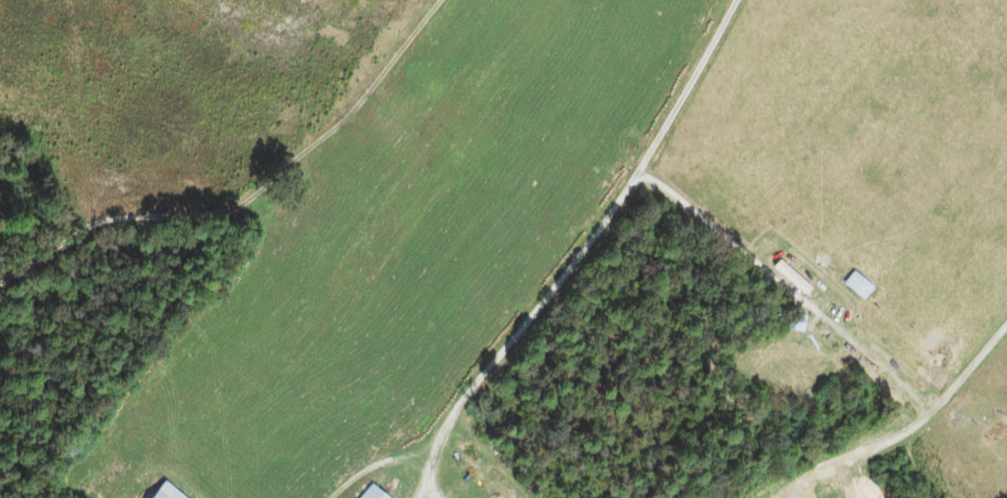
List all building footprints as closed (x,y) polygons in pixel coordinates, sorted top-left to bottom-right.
[(773,266),(802,295),(808,288),(779,260),(773,266)] [(369,484),(357,497),(386,497),(369,484)]
